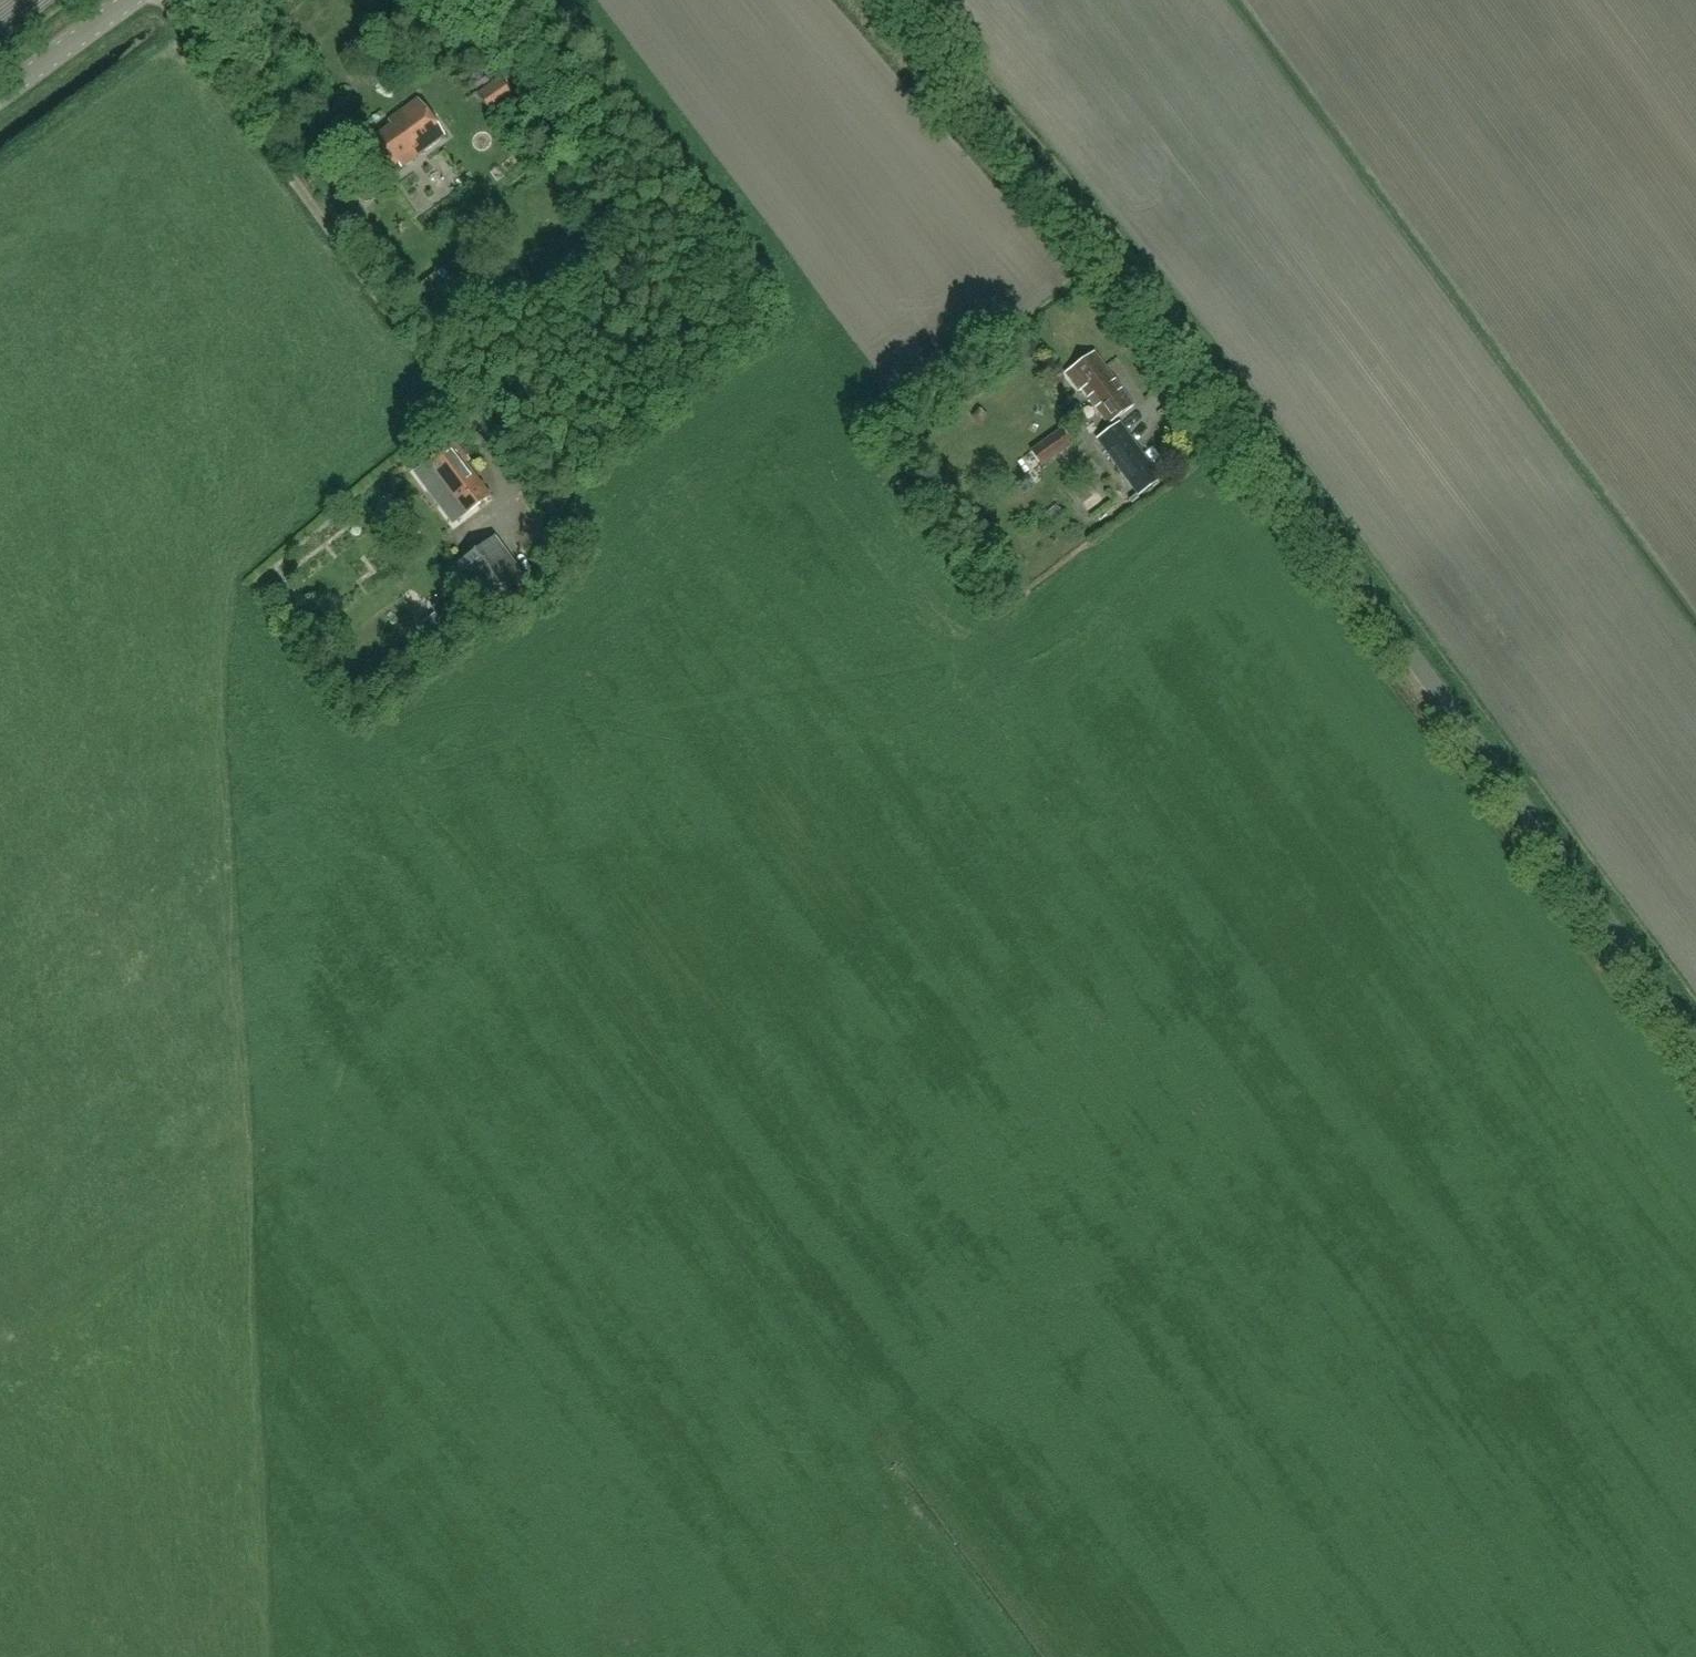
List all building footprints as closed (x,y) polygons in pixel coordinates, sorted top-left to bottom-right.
[(491,112),(514,97),(500,76),(477,91),(491,112)] [(402,166),(445,134),(418,96),(388,118),(392,124),(355,151),(375,179),(398,161),(402,166)] [(1108,423),(1134,405),(1094,351),(1066,372),(1079,390),(1082,388),(1108,423)] [(1137,495),(1159,480),(1119,422),(1098,437),(1137,495)] [(1041,465),(1070,444),(1059,429),(1031,450),(1041,465)] [(464,514),(489,495),(464,461),(468,459),(455,441),(415,471),(428,488),(439,480),(464,514)] [(590,545),(603,542),(599,526),(585,530),(590,545)] [(450,568),(481,609),(522,579),(491,538),(450,568)]
